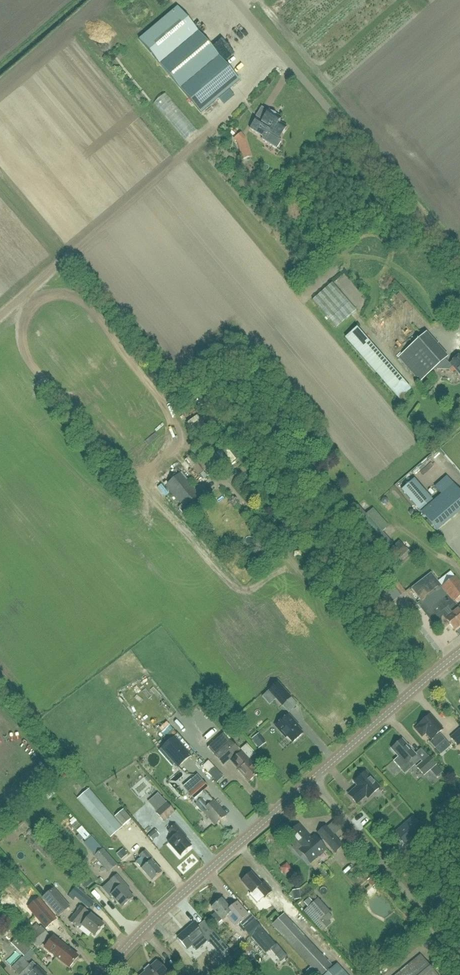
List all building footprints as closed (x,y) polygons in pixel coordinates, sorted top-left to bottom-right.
[(240,82),(178,8),(140,41),(201,114),(240,82)] [(250,129),(263,138),(261,140),(276,150),(281,141),(279,140),(286,127),(278,122),(281,118),(275,114),(269,110),(266,114),(261,122),(256,119),(250,129)] [(243,157),(251,155),(245,131),(236,133),(243,157)] [(336,328),(356,311),(332,284),(313,301),(336,328)] [(345,334),(392,388),(403,378),(357,324),(345,334)] [(420,381),(428,375),(446,359),(425,335),(399,357),(420,381)] [(451,364),(459,374),(459,356),(451,364)] [(193,487),(181,473),(165,486),(181,505),(178,507),(185,515),(203,500),(193,487)] [(432,500),(414,479),(401,490),(419,511),(432,500)] [(437,531),(459,511),(459,493),(453,485),(442,495),(421,513),(437,531)] [(356,523),(372,541),(382,533),(389,527),(373,508),(366,515),(356,523)] [(412,556),(404,546),(399,541),(388,551),(401,565),(412,556)] [(453,630),(459,625),(459,607),(458,608),(453,602),(459,597),(459,584),(455,578),(442,588),(431,573),(411,589),(420,601),(417,604),(432,623),(434,622),(437,622),(440,619),(440,617),(442,615),(445,619),(453,630)] [(405,592),(390,574),(386,577),(393,586),(385,593),(377,583),(373,587),(388,606),(405,592)] [(277,683),(268,691),(276,699),(282,706),(291,698),(277,683)] [(422,737),(426,733),(431,740),(432,739),(433,740),(430,743),(435,749),(445,740),(439,733),(443,730),(430,715),(418,725),(419,726),(415,729),(422,737)] [(287,716),(274,727),(284,739),(286,738),(291,744),(301,735),(296,729),(298,728),(287,716)] [(459,744),(459,728),(450,738),(457,746),(459,744)] [(223,765),(239,751),(230,741),(230,742),(223,734),(208,747),(214,755),(223,765)] [(257,735),(251,739),(258,749),(264,745),(257,735)] [(189,757),(173,739),(161,749),(177,768),(189,757)] [(414,754),(410,750),(411,749),(408,746),(407,747),(402,740),(391,750),(398,758),(393,762),(400,769),(404,774),(414,765),(420,761),(416,756),(414,754)] [(251,759),(257,753),(249,745),(243,750),(251,759)] [(249,761),(242,752),(231,762),(239,770),(238,771),(249,783),(258,774),(257,772),(263,766),(254,756),(249,761)] [(423,776),(436,765),(428,756),(416,767),(423,776)] [(207,773),(217,784),(223,778),(214,767),(207,773)] [(379,788),(365,772),(354,782),(358,787),(356,789),(356,788),(348,795),(356,804),(365,796),(367,799),(379,788)] [(198,786),(189,794),(197,803),(195,805),(201,812),(203,811),(215,825),(226,815),(214,801),(205,792),(208,789),(202,781),(197,785),(198,786)] [(87,789),(76,798),(110,836),(120,827),(87,789)] [(164,821),(174,811),(167,803),(156,812),(164,821)] [(131,820),(123,810),(114,817),(122,827),(131,820)] [(356,825),(363,834),(374,824),(367,816),(356,825)] [(400,840),(407,847),(424,832),(412,818),(403,826),(395,834),(400,840)] [(180,856),(191,846),(185,839),(186,837),(175,824),(167,831),(173,837),(167,842),(180,856)] [(310,864),(314,860),(326,850),(314,837),(311,839),(299,825),(289,834),(294,840),(293,841),(290,843),(294,848),(293,849),(300,857),(302,855),(310,864)] [(343,846),(325,827),(317,834),(334,853),(343,846)] [(159,834),(155,830),(148,835),(152,840),(159,834)] [(91,837),(85,843),(96,855),(102,849),(91,837)] [(40,839),(34,844),(45,857),(51,851),(40,839)] [(108,872),(116,865),(102,849),(94,857),(108,872)] [(141,870),(151,881),(161,873),(151,861),(152,860),(144,852),(138,857),(140,859),(135,863),(141,870)] [(251,873),(241,882),(252,893),(249,895),(257,904),(264,898),(271,892),(263,883),(261,884),(251,873)] [(116,876),(109,882),(110,883),(103,889),(109,897),(111,895),(122,908),(133,898),(127,892),(129,890),(116,876)] [(371,876),(367,880),(372,887),(377,883),(371,876)] [(50,907),(58,916),(69,908),(61,898),(57,893),(53,888),(42,897),(46,902),(50,907)] [(79,901),(84,895),(75,888),(68,897),(73,901),(75,898),(79,901)] [(292,891),(293,901),(301,900),(299,890),(292,891)] [(329,911),(313,894),(310,897),(315,902),(307,908),(319,921),(329,911)] [(38,900),(28,909),(44,928),(55,919),(38,900)] [(236,925),(243,920),(242,919),(234,910),(232,912),(222,900),(212,908),(216,912),(211,916),(218,924),(222,920),(223,921),(228,916),(236,925)] [(94,937),(104,925),(90,915),(89,916),(86,913),(87,912),(81,907),(79,906),(77,910),(78,911),(69,921),(76,926),(81,926),(94,937)] [(310,968),(304,973),(307,974),(345,974),(336,965),(332,969),(284,916),(285,915),(284,915),(272,926),(272,927),(310,968)] [(213,940),(217,937),(204,921),(196,928),(193,924),(177,938),(186,949),(191,946),(193,948),(195,948),(199,944),(199,942),(197,940),(202,936),(211,946),(215,942),(213,940)] [(255,922),(244,931),(252,939),(265,954),(275,946),(255,922)] [(15,939),(17,937),(19,935),(10,924),(6,928),(15,939)] [(37,948),(49,937),(41,928),(29,938),(37,948)] [(23,956),(31,949),(18,936),(10,944),(23,956)] [(44,948),(56,957),(69,968),(78,957),(64,947),(52,937),(44,948)] [(231,956),(223,962),(228,969),(236,963),(231,956)] [(420,956),(396,974),(436,974),(420,956)] [(36,966),(32,962),(29,965),(22,957),(11,968),(19,974),(45,974),(36,966)] [(252,970),(243,959),(237,964),(246,974),(252,970)] [(168,974),(157,962),(142,974),(167,974),(168,974)]
